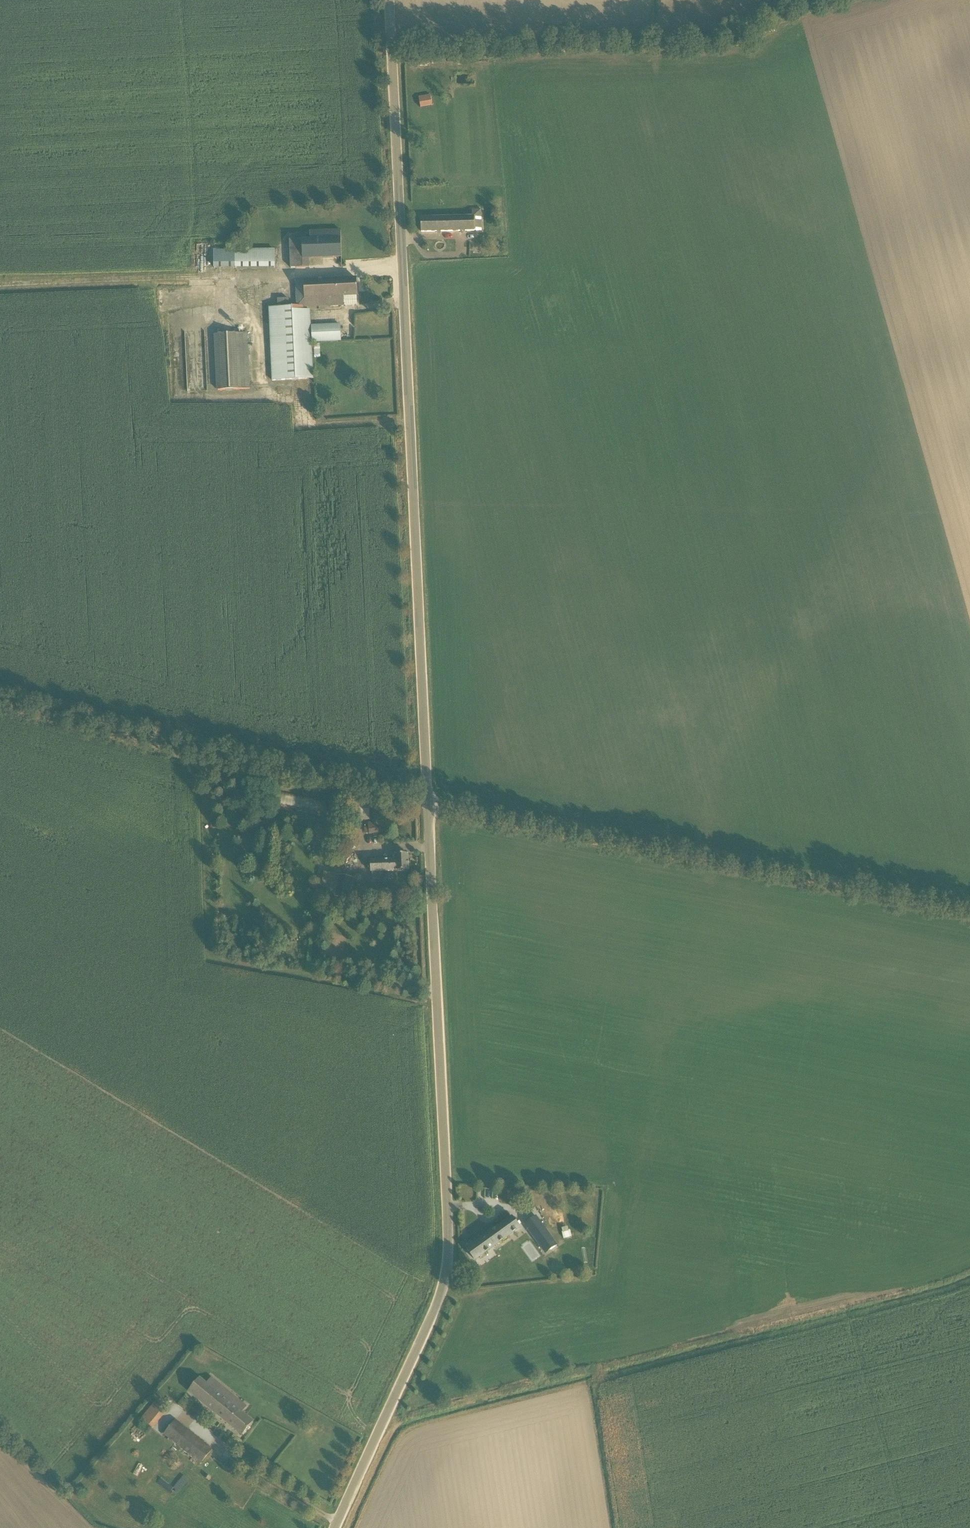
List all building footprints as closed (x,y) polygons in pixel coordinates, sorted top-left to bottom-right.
[(433,108),(431,96),(419,98),(421,109),(433,108)] [(421,232),(481,231),(481,209),(472,210),(472,217),(421,218),(421,232)] [(290,267),(309,267),(309,258),(342,257),(341,230),(310,231),(310,239),(289,240),(290,267)] [(215,269),(235,269),(276,269),(276,250),(235,250),(215,250),(215,269)] [(339,306),(339,305),(344,305),(344,297),(357,296),(356,278),(304,281),(295,281),(297,307),(289,307),(289,299),(278,299),(278,307),(269,308),(273,380),(314,378),(312,342),(341,340),(340,325),(311,326),(311,310),(303,310),(303,307),(335,305),(335,306),(339,306)] [(247,332),(214,334),(217,390),(250,389),(247,332)] [(280,791),(277,802),(321,812),(324,801),(280,791)] [(355,821),(369,820),(368,807),(354,807),(355,821)] [(368,823),(369,827),(370,833),(386,831),(384,820),(368,823)] [(396,871),(409,871),(408,854),(395,854),(395,859),(371,860),(371,872),(396,871)] [(350,899),(353,877),(339,875),(335,897),(350,899)] [(494,1246),(520,1227),(512,1216),(484,1237),(484,1236),(484,1237),(467,1249),(475,1260),(494,1246)] [(556,1246),(536,1217),(526,1224),(546,1253),(556,1246)] [(207,1382),(200,1377),(188,1391),(243,1435),(254,1422),(242,1412),(247,1406),(211,1377),(207,1382)] [(153,1428),(166,1411),(154,1402),(141,1419),(153,1428)] [(201,1464),(213,1450),(176,1420),(164,1433),(201,1464)] [(182,1474),(172,1489),(177,1492),(187,1478),(182,1474)] [(167,1491),(170,1487),(160,1478),(157,1481),(167,1491)]
